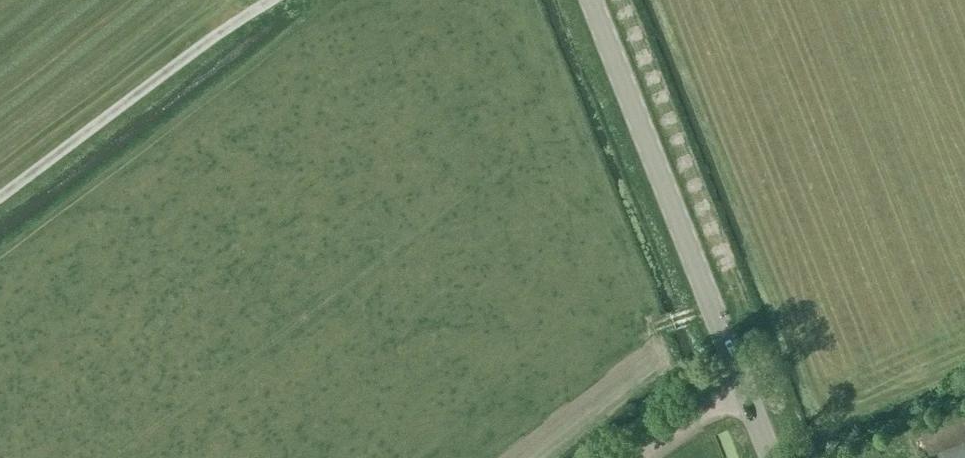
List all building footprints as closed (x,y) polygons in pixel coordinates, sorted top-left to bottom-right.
[(921,431),(930,456),(964,443),(964,415),(921,431)]
